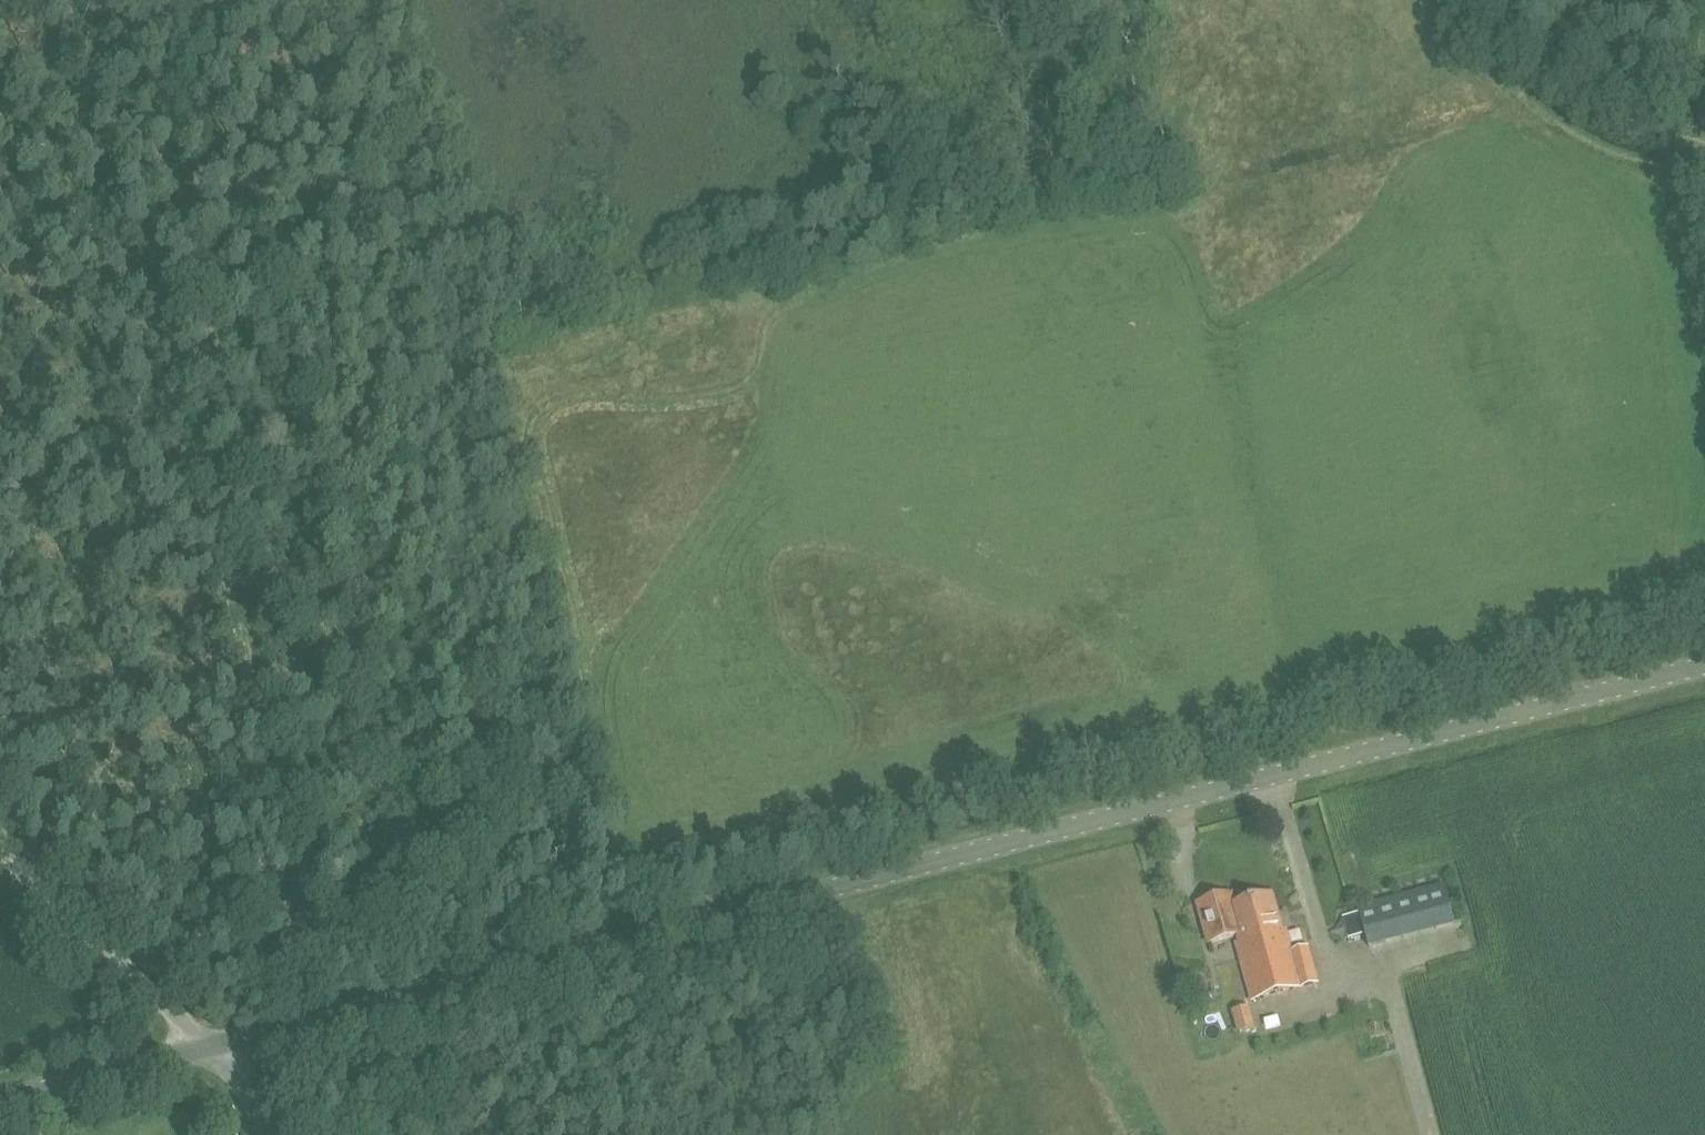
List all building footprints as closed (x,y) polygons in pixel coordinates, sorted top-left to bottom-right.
[(1231,895),(1198,904),(1209,944),(1242,934),(1234,905),(1231,895)] [(1272,895),(1234,905),(1242,934),(1239,936),(1238,940),(1236,941),(1253,1001),(1317,983),(1307,948),(1292,953),(1286,930),(1282,931),(1272,895)] [(1364,913),(1351,917),(1357,937),(1370,933),(1364,913)]
